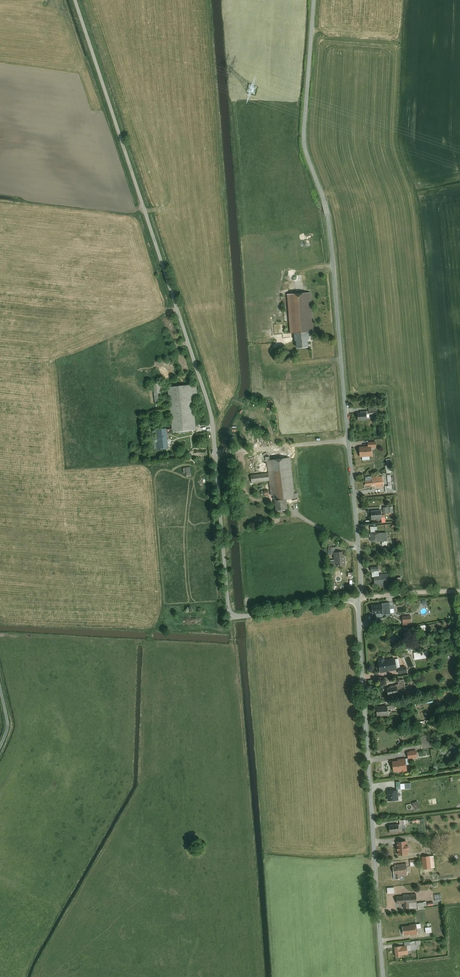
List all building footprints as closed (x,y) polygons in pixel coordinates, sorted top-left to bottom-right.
[(312,293),(290,294),(292,332),(298,331),(311,330),(315,330),(312,293)] [(311,330),(298,331),(299,347),(312,346),(311,330)] [(162,383),(154,383),(156,402),(164,402),(162,383)] [(197,383),(171,386),(175,431),(198,428),(195,399),(199,399),(197,383)] [(369,412),(359,413),(359,420),(370,420),(370,415),(369,412)] [(168,429),(154,430),(155,449),(169,448),(168,429)] [(369,446),(361,447),(361,456),(374,455),(374,446),(369,446)] [(292,458),(268,460),(270,473),(270,480),(271,490),(272,495),(272,500),(278,499),(289,498),(296,497),(292,458)] [(270,473),(253,474),(254,482),(270,480),(270,473)] [(384,486),(384,476),(373,477),(373,480),(366,481),(366,485),(376,484),(376,487),(384,486)] [(278,499),(279,510),(291,509),(289,498),(278,499)] [(381,532),(372,532),(372,541),(381,541),(381,532)] [(345,551),(336,551),(337,559),(337,564),(337,566),(348,565),(346,550),(345,551)] [(381,571),(373,571),(373,576),(375,576),(376,585),(391,584),(390,573),(381,574),(381,571)] [(385,614),(392,613),(391,605),(391,602),(384,603),(384,604),(385,612),(385,614)] [(384,604),(373,605),(374,614),(385,612),(384,604)] [(435,624),(402,629),(403,635),(436,630),(435,624)] [(429,650),(414,652),(416,660),(430,658),(429,650)] [(386,657),(379,659),(382,671),(399,668),(397,658),(387,660),(386,657)] [(408,693),(405,679),(399,680),(400,684),(388,686),(390,696),(408,693)] [(389,706),(377,707),(378,717),(390,716),(389,706)] [(399,760),(393,761),(395,771),(404,770),(404,772),(408,771),(406,758),(399,759),(399,760)] [(400,790),(390,790),(390,801),(400,800),(400,790)] [(401,824),(390,825),(391,832),(402,831),(401,824)] [(408,840),(398,841),(400,855),(410,854),(409,850),(412,850),(411,845),(409,845),(408,840)] [(432,856),(423,856),(425,869),(433,868),(433,867),(432,856)] [(397,866),(394,866),(395,875),(397,875),(398,878),(402,878),(401,874),(409,874),(408,863),(396,864),(397,866)] [(404,896),(398,896),(398,904),(405,903),(405,907),(411,907),(411,903),(418,902),(418,893),(404,894),(404,896)] [(418,924),(404,926),(405,934),(420,932),(418,924)] [(406,945),(395,947),(396,956),(405,955),(404,954),(409,953),(408,945),(406,945)]
